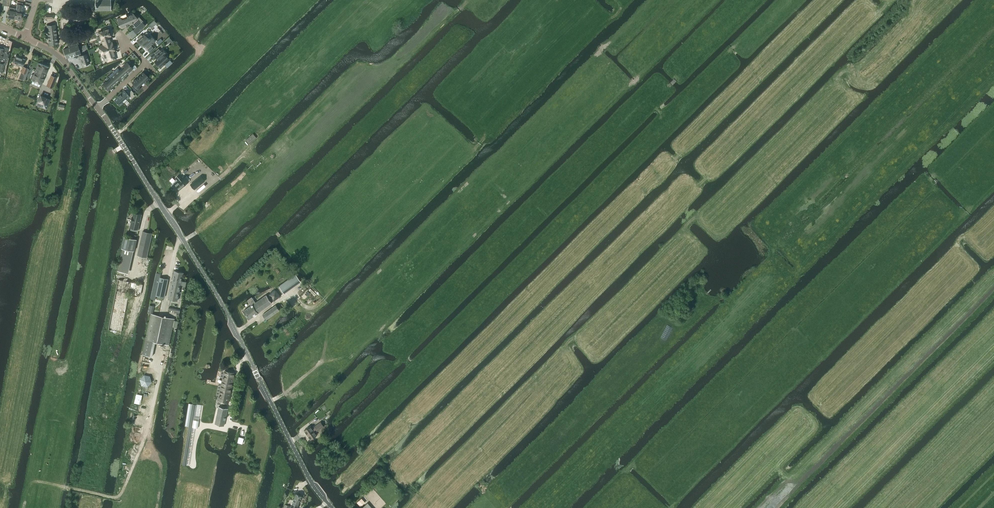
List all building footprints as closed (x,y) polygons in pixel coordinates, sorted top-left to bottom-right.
[(14,19),(17,19),(21,19),(22,12),(21,12),(22,9),(21,9),(22,4),(23,1),(19,0),(17,0),(16,8),(16,11),(16,14),(15,14),(15,18),(14,19)] [(95,10),(110,9),(111,9),(111,8),(115,8),(114,0),(94,0),(95,10)] [(9,7),(8,17),(15,18),(15,14),(16,14),(16,11),(16,8),(9,7)] [(120,17),(117,18),(118,21),(119,21),(121,26),(123,25),(123,27),(126,26),(126,27),(126,26),(128,25),(128,26),(129,26),(128,25),(132,24),(135,27),(133,30),(136,34),(139,31),(140,31),(142,29),(145,25),(141,20),(140,21),(136,16),(133,17),(132,13),(127,15),(126,15),(127,17),(125,18),(123,19),(121,20),(120,17)] [(49,43),(49,45),(57,44),(55,25),(47,25),(48,39),(47,39),(46,39),(46,40),(46,41),(46,42),(47,43),(48,43),(49,43)] [(110,36),(110,34),(109,33),(110,32),(108,27),(103,29),(104,30),(99,32),(100,36),(97,37),(99,40),(101,39),(103,45),(111,43),(109,37),(110,37),(110,36)] [(144,45),(148,50),(152,47),(150,45),(155,41),(150,36),(149,38),(147,39),(144,35),(142,36),(141,34),(137,38),(139,39),(137,41),(143,47),(144,45)] [(63,49),(66,58),(67,58),(78,54),(82,65),(89,63),(86,53),(81,55),(80,53),(77,45),(79,44),(77,39),(69,42),(68,42),(67,43),(68,48),(63,49)] [(113,50),(114,50),(112,42),(111,43),(103,45),(99,47),(100,50),(102,50),(104,58),(107,57),(108,61),(111,60),(111,61),(116,59),(114,55),(113,50)] [(5,61),(7,61),(8,54),(7,54),(8,48),(4,47),(0,46),(0,59),(5,61)] [(157,59),(154,62),(160,67),(165,63),(167,62),(167,61),(168,60),(164,55),(166,53),(164,52),(164,51),(162,49),(160,51),(158,48),(153,52),(156,55),(155,56),(157,59)] [(22,66),(25,59),(15,56),(13,62),(22,66)] [(32,79),(32,80),(41,84),(48,67),(39,63),(34,75),(32,74),(30,79),(32,79)] [(117,68),(113,72),(120,79),(132,68),(127,63),(119,70),(117,68)] [(23,66),(19,78),(23,80),(27,68),(23,66)] [(108,91),(120,79),(113,72),(108,76),(110,78),(102,85),(108,91)] [(131,87),(136,92),(141,88),(139,86),(140,85),(142,83),(143,82),(145,83),(149,79),(143,73),(142,73),(140,75),(139,77),(138,76),(138,77),(137,78),(135,79),(135,80),(132,82),(134,84),(131,87)] [(52,88),(56,77),(51,75),(46,86),(52,88)] [(118,96),(114,100),(119,106),(129,96),(131,98),(135,95),(132,92),(128,95),(124,91),(120,95),(120,94),(118,96)] [(40,95),(36,105),(42,107),(44,104),(47,105),(50,99),(40,95)] [(255,137),(253,134),(246,140),(248,142),(255,137)] [(182,178),(180,175),(176,178),(178,181),(183,187),(189,182),(184,176),(182,178)] [(200,176),(194,181),(198,186),(204,181),(200,176)] [(177,192),(183,187),(178,181),(172,186),(177,192)] [(131,223),(130,227),(131,227),(131,230),(136,231),(137,229),(138,229),(141,214),(133,212),(133,216),(132,216),(131,223)] [(147,258),(152,233),(143,231),(137,256),(147,258)] [(134,251),(137,240),(124,237),(122,248),(123,248),(118,271),(128,274),(134,251)] [(185,287),(187,282),(182,281),(184,273),(174,271),(168,298),(178,300),(181,285),(183,286),(182,287),(185,287)] [(160,277),(156,293),(165,295),(168,279),(160,277)] [(287,280),(292,287),(296,284),(291,277),(287,280)] [(141,295),(143,284),(118,280),(112,310),(109,330),(121,332),(125,310),(129,292),(141,295)] [(272,303),(266,295),(255,303),(252,297),(248,300),(251,305),(243,311),(249,319),(258,313),(272,303)] [(266,319),(279,310),(276,305),(263,315),(266,319)] [(169,345),(175,319),(151,314),(145,340),(142,354),(150,356),(153,341),(169,345)] [(224,371),(218,401),(228,403),(234,373),(224,371)] [(185,448),(184,454),(184,457),(182,465),(183,465),(185,465),(186,465),(189,465),(191,452),(188,452),(189,451),(191,451),(192,444),(190,443),(190,442),(192,443),(195,428),(198,428),(199,421),(201,405),(196,404),(192,404),(185,448)] [(219,407),(215,423),(224,425),(228,409),(219,407)] [(310,440),(317,435),(315,433),(321,428),(318,424),(315,426),(317,428),(307,435),(310,440)] [(312,428),(311,426),(304,430),(307,435),(317,428),(315,426),(312,428)] [(302,496),(296,493),(291,507),(288,505),(287,507),(293,507),(294,506),(297,507),(302,496)] [(357,502),(360,506),(365,502),(362,498),(357,502)]
